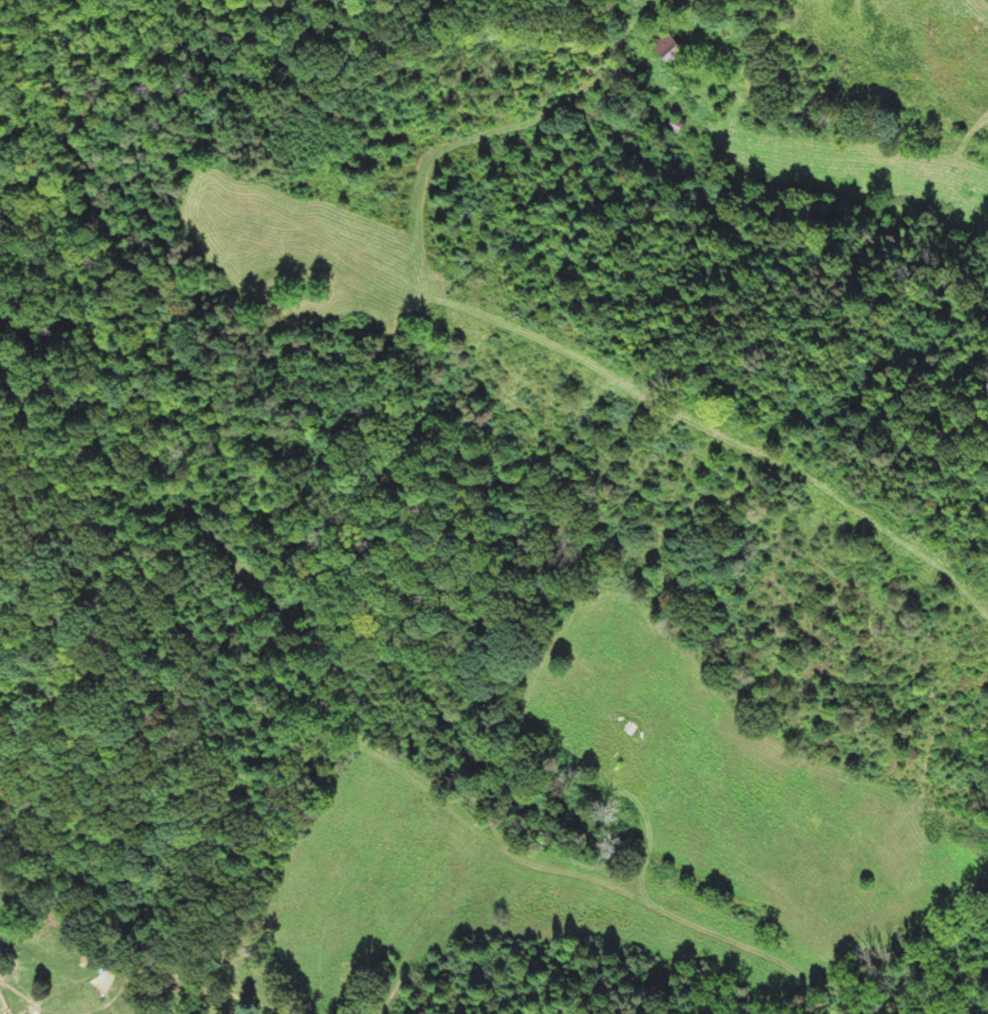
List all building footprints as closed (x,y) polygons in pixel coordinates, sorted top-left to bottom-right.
[(682,48),(666,31),(651,46),(666,63),(682,48)] [(679,136),(683,125),(669,120),(666,132),(679,136)]
